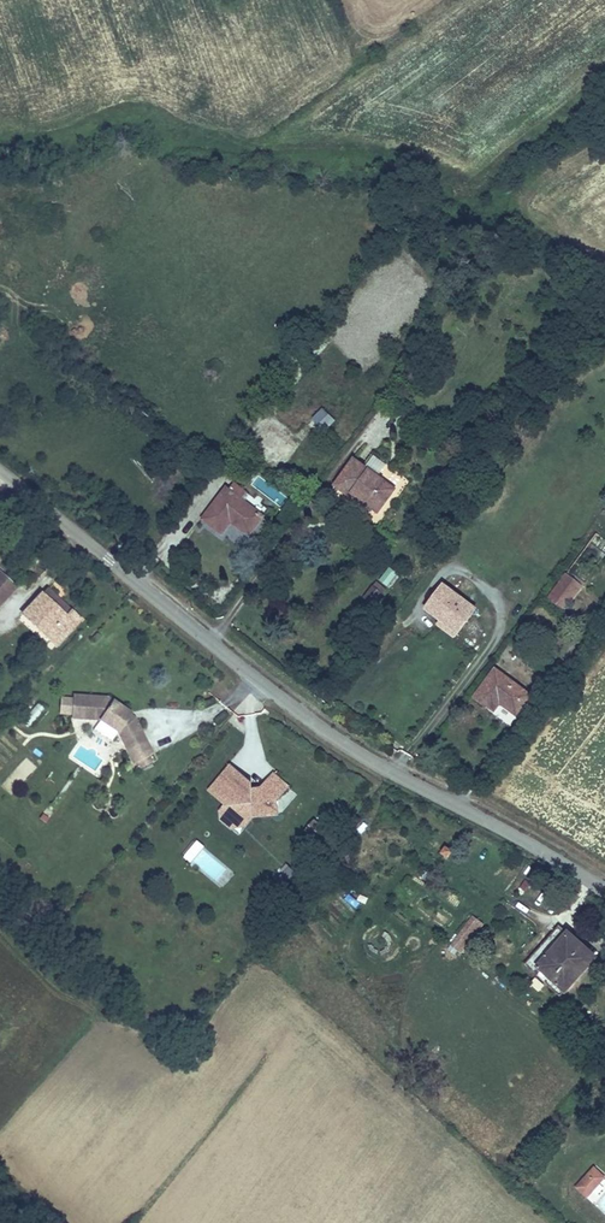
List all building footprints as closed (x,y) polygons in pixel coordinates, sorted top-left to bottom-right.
[(434,222),(417,214),(412,223),(430,231),(434,222)] [(568,291),(559,302),(566,308),(575,296),(568,291)] [(339,360),(331,373),(340,379),(347,366),(339,360)] [(326,434),(335,416),(317,407),(308,425),(326,434)] [(355,456),(334,482),(350,496),(354,493),(377,511),(395,487),(355,456)] [(227,479),(199,516),(219,532),(229,519),(249,535),(266,509),(227,479)] [(593,538),(587,544),(604,558),(604,548),(593,538)] [(371,611),(397,576),(388,568),(361,604),(371,611)] [(572,570),(553,598),(572,610),(591,583),(572,570)] [(0,571),(0,602),(16,586),(0,571)] [(442,584),(424,608),(439,619),(457,632),(474,609),(442,584)] [(43,590),(38,596),(58,615),(64,609),(43,590)] [(19,615),(53,647),(82,616),(69,604),(64,609),(58,615),(38,596),(19,615)] [(457,632),(439,619),(436,623),(454,636),(457,632)] [(537,695),(501,670),(483,697),(499,709),(505,701),(523,714),(537,695)] [(72,693),(70,716),(99,719),(119,730),(136,761),(144,756),(154,750),(135,715),(130,712),(131,711),(106,696),(72,693)] [(21,721),(29,727),(43,707),(35,701),(21,721)] [(138,765),(146,760),(144,756),(136,761),(138,765)] [(230,764),(209,788),(226,803),(221,810),(221,818),(235,817),(245,824),(253,814),(270,812),(269,803),(276,803),(276,798),(288,784),(273,772),(261,786),(262,792),(257,792),(251,787),(251,781),(230,764)] [(269,803),(270,812),(277,812),(276,803),(269,803)] [(235,817),(221,818),(231,826),(245,824),(235,817)] [(325,829),(313,819),(306,828),(317,838),(325,829)] [(195,838),(183,857),(193,863),(204,844),(195,838)] [(443,844),(439,850),(447,856),(451,850),(443,844)] [(271,879),(282,888),(296,871),(284,862),(271,879)] [(506,891),(517,898),(529,881),(518,874),(506,891)] [(450,944),(461,952),(484,922),(473,913),(450,944)] [(522,962),(562,996),(598,954),(568,929),(566,932),(554,922),(522,962)] [(593,1165),(574,1187),(587,1198),(604,1177),(604,1175),(593,1165)]
